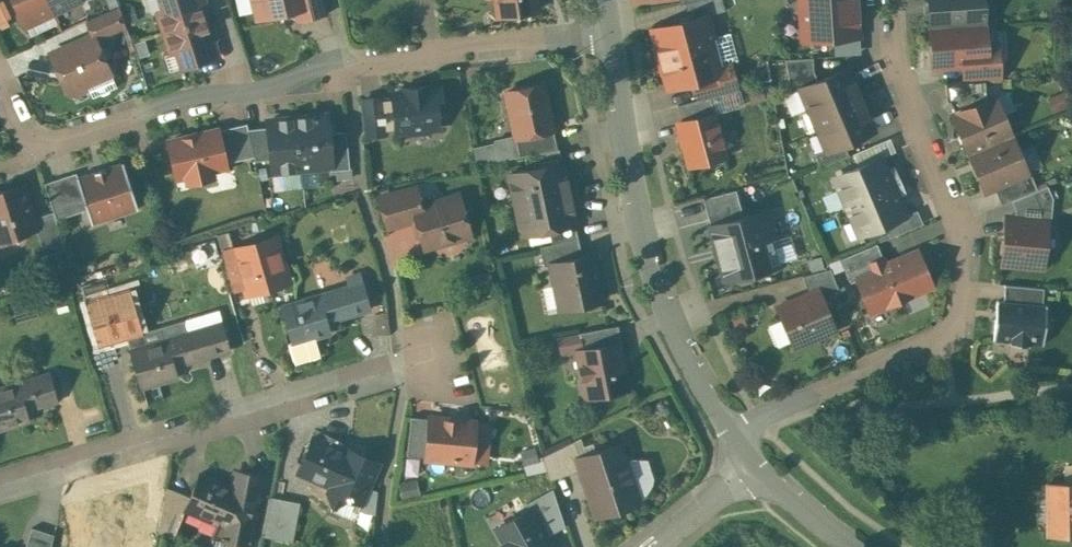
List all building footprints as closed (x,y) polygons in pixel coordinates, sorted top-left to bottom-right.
[(14,17),(8,0),(0,0),(0,22),(14,17)] [(25,25),(26,25),(24,22),(51,10),(46,0),(13,0),(25,25)] [(51,10),(72,0),(46,0),(51,10)] [(164,11),(157,13),(164,32),(205,19),(203,11),(207,10),(204,0),(160,0),(164,11)] [(263,16),(294,9),(293,5),(310,1),(310,0),(259,0),(263,16)] [(310,1),(293,5),(294,9),(297,21),(326,14),(323,0),(310,0),(310,1)] [(498,15),(536,9),(535,0),(496,0),(498,15)] [(712,14),(724,10),(722,0),(708,0),(712,14)] [(803,40),(833,38),(859,36),(856,0),(801,0),(803,40)] [(930,27),(984,23),(982,0),(928,0),(930,27)] [(118,6),(86,21),(92,35),(95,41),(125,27),(118,6)] [(707,15),(652,30),(667,87),(694,80),(722,73),(720,64),(713,37),(707,15)] [(205,19),(164,32),(170,52),(176,50),(182,67),(217,55),(211,39),(216,37),(212,25),(208,26),(205,19)] [(984,23),(930,27),(932,67),(950,66),(950,65),(963,64),(987,62),(985,44),(984,23)] [(730,33),(713,37),(720,64),(728,62),(729,63),(737,60),(730,33)] [(92,35),(50,54),(67,92),(71,91),(75,93),(84,89),(85,84),(110,73),(95,41),(92,35)] [(859,36),(833,38),(834,56),(860,54),(859,36)] [(987,62),(963,64),(964,81),(984,80),(999,79),(997,43),(985,44),(987,62)] [(812,57),(784,59),(791,93),(800,89),(799,88),(817,80),(813,70),(812,57)] [(722,73),(694,80),(699,99),(709,96),(736,89),(729,63),(728,62),(720,64),(722,73)] [(817,80),(799,88),(800,89),(825,149),(825,150),(843,142),(873,130),(847,68),(817,80)] [(964,81),(945,83),(946,100),(949,100),(955,113),(988,99),(985,93),(984,80),(964,81)] [(543,84),(505,92),(515,137),(552,129),(543,84)] [(427,87),(404,89),(405,92),(392,94),(392,99),(395,129),(396,132),(406,131),(406,134),(428,132),(427,128),(438,127),(436,110),(442,110),(440,89),(427,90),(427,87)] [(699,99),(677,105),(682,122),(713,113),(709,96),(699,99)] [(381,98),(362,100),(364,119),(383,118),(381,100),(381,98)] [(392,99),(381,100),(383,118),(384,131),(395,129),(392,99)] [(955,113),(952,114),(968,153),(1010,135),(1002,114),(995,116),(988,99),(955,113)] [(682,122),(677,123),(689,165),(725,156),(713,113),(682,122)] [(326,115),(296,118),(300,171),(302,171),(301,168),(329,166),(331,166),(328,133),(326,115)] [(296,118),(267,121),(267,127),(270,159),(272,174),(300,171),(296,118)] [(383,118),(364,119),(366,135),(385,133),(384,131),(383,118)] [(246,123),(217,130),(224,163),(253,156),(247,129),(246,123)] [(267,127),(247,129),(253,156),(255,161),(270,159),(267,127)] [(552,129),(515,137),(518,155),(532,153),(556,148),(552,129)] [(217,130),(168,141),(175,174),(187,171),(189,181),(210,177),(208,166),(224,163),(217,130)] [(345,131),(328,133),(331,166),(329,166),(330,170),(337,169),(349,168),(345,131)] [(1010,135),(968,153),(985,191),(994,187),(1027,173),(1026,172),(1010,135)] [(843,142),(825,150),(825,149),(814,153),(820,167),(848,154),(843,142)] [(556,148),(532,153),(535,168),(536,168),(561,163),(558,148),(556,148)] [(862,149),(854,152),(860,166),(868,162),(862,149)] [(860,166),(841,174),(845,183),(838,186),(858,234),(904,215),(880,157),(868,162),(860,166)] [(77,177),(75,177),(86,209),(91,224),(137,209),(122,162),(77,177)] [(561,163),(536,168),(535,168),(508,174),(521,235),(548,229),(574,223),(575,223),(562,163),(561,163)] [(349,168),(337,169),(338,178),(351,177),(350,168),(349,168)] [(1027,173),(994,187),(1001,204),(1033,191),(1037,189),(1029,170),(1026,172),(1027,173)] [(76,173),(44,183),(55,219),(86,209),(75,177),(77,177),(76,173)] [(0,192),(0,239),(8,237),(18,242),(22,232),(35,228),(32,218),(21,185),(0,192)] [(1037,189),(1033,191),(1040,209),(1051,210),(1052,198),(1047,185),(1037,189)] [(415,187),(379,198),(387,227),(411,220),(408,210),(420,206),(415,187)] [(735,189),(703,198),(710,225),(743,216),(735,189)] [(420,206),(408,210),(411,220),(412,222),(416,223),(423,248),(437,244),(439,240),(447,237),(454,241),(461,239),(465,232),(468,231),(466,222),(470,214),(467,204),(459,199),(458,195),(420,206)] [(710,225),(709,225),(724,279),(741,275),(742,278),(762,272),(762,269),(779,265),(778,263),(771,239),(775,238),(768,210),(743,216),(710,225)] [(52,211),(32,218),(35,228),(44,255),(64,249),(52,211)] [(1045,220),(1006,217),(1002,262),(1041,266),(1045,220)] [(574,223),(548,229),(551,243),(577,238),(574,223)] [(275,238),(234,250),(245,288),(246,291),(260,286),(261,290),(266,292),(271,291),(273,286),(272,283),(286,279),(275,238)] [(551,243),(539,246),(543,266),(550,264),(550,263),(582,256),(577,238),(551,243)] [(876,243),(856,251),(861,264),(880,256),(882,256),(876,243)] [(245,288),(234,250),(222,254),(233,292),(245,288)] [(861,264),(851,269),(856,279),(870,312),(881,307),(882,309),(918,294),(917,292),(932,286),(917,250),(894,259),(895,260),(884,264),(880,256),(861,264)] [(856,251),(840,258),(850,282),(856,279),(851,269),(861,264),(856,251)] [(582,256),(550,263),(550,264),(555,287),(559,289),(563,308),(566,308),(570,310),(578,308),(581,304),(602,300),(593,254),(582,256)] [(829,268),(802,276),(809,293),(817,290),(822,300),(840,293),(829,268)] [(358,273),(346,277),(348,285),(361,282),(358,273)] [(361,282),(348,285),(356,312),(369,308),(361,282)] [(1043,288),(1004,284),(1002,301),(1041,305),(1043,288)] [(348,285),(282,305),(292,342),(293,343),(314,337),(328,332),(325,321),(356,312),(348,285)] [(129,289),(85,301),(98,346),(142,333),(129,289)] [(809,293),(777,307),(793,346),(834,329),(822,300),(817,290),(809,293)] [(1002,301),(997,300),(998,300),(996,300),(993,339),(994,339),(1010,340),(1009,343),(1028,345),(1028,342),(1041,343),(1041,344),(1042,344),(1046,305),(1044,305),(1041,305),(1002,301)] [(177,323),(159,328),(162,340),(180,335),(177,323)] [(222,323),(197,330),(205,356),(229,349),(222,323)] [(617,325),(579,332),(582,349),(619,342),(619,343),(621,343),(617,325)] [(162,340),(131,349),(141,387),(177,377),(172,359),(181,357),(183,363),(205,356),(197,330),(180,335),(162,340)] [(314,337),(293,343),(292,342),(288,343),(293,362),(308,357),(312,359),(316,358),(319,354),(314,337)] [(582,349),(575,351),(584,396),(590,395),(594,398),(602,396),(604,392),(627,388),(619,343),(619,342),(582,349)] [(0,387),(0,428),(29,420),(25,409),(56,400),(49,373),(0,387)] [(429,418),(410,416),(406,455),(425,457),(429,418)] [(474,422),(429,418),(425,457),(470,462),(474,422)] [(345,450),(313,436),(297,473),(329,487),(327,492),(332,505),(348,498),(360,503),(378,463),(346,450),(345,450)] [(572,441),(541,456),(549,479),(580,469),(576,458),(578,457),(572,441)] [(578,457),(576,458),(580,469),(595,516),(638,502),(619,444),(578,457)] [(231,486),(199,473),(189,496),(184,509),(184,510),(218,524),(219,521),(223,522),(220,539),(248,544),(261,476),(242,472),(238,481),(232,480),(231,486)] [(1048,482),(1048,534),(1071,533),(1071,481),(1048,482)] [(138,543),(125,501),(139,497),(136,487),(75,505),(87,544),(96,542),(97,546),(125,546),(138,543)] [(189,496),(166,487),(160,517),(178,524),(184,510),(184,509),(189,496)] [(530,508),(545,535),(564,525),(552,489),(526,503),(530,508)] [(299,502),(270,496),(263,536),(292,541),(299,502)] [(530,508),(496,528),(505,543),(503,544),(504,546),(552,546),(545,535),(530,508)] [(178,524),(160,517),(157,531),(172,538),(178,524)] [(31,527),(25,546),(50,546),(53,534),(31,527)]
